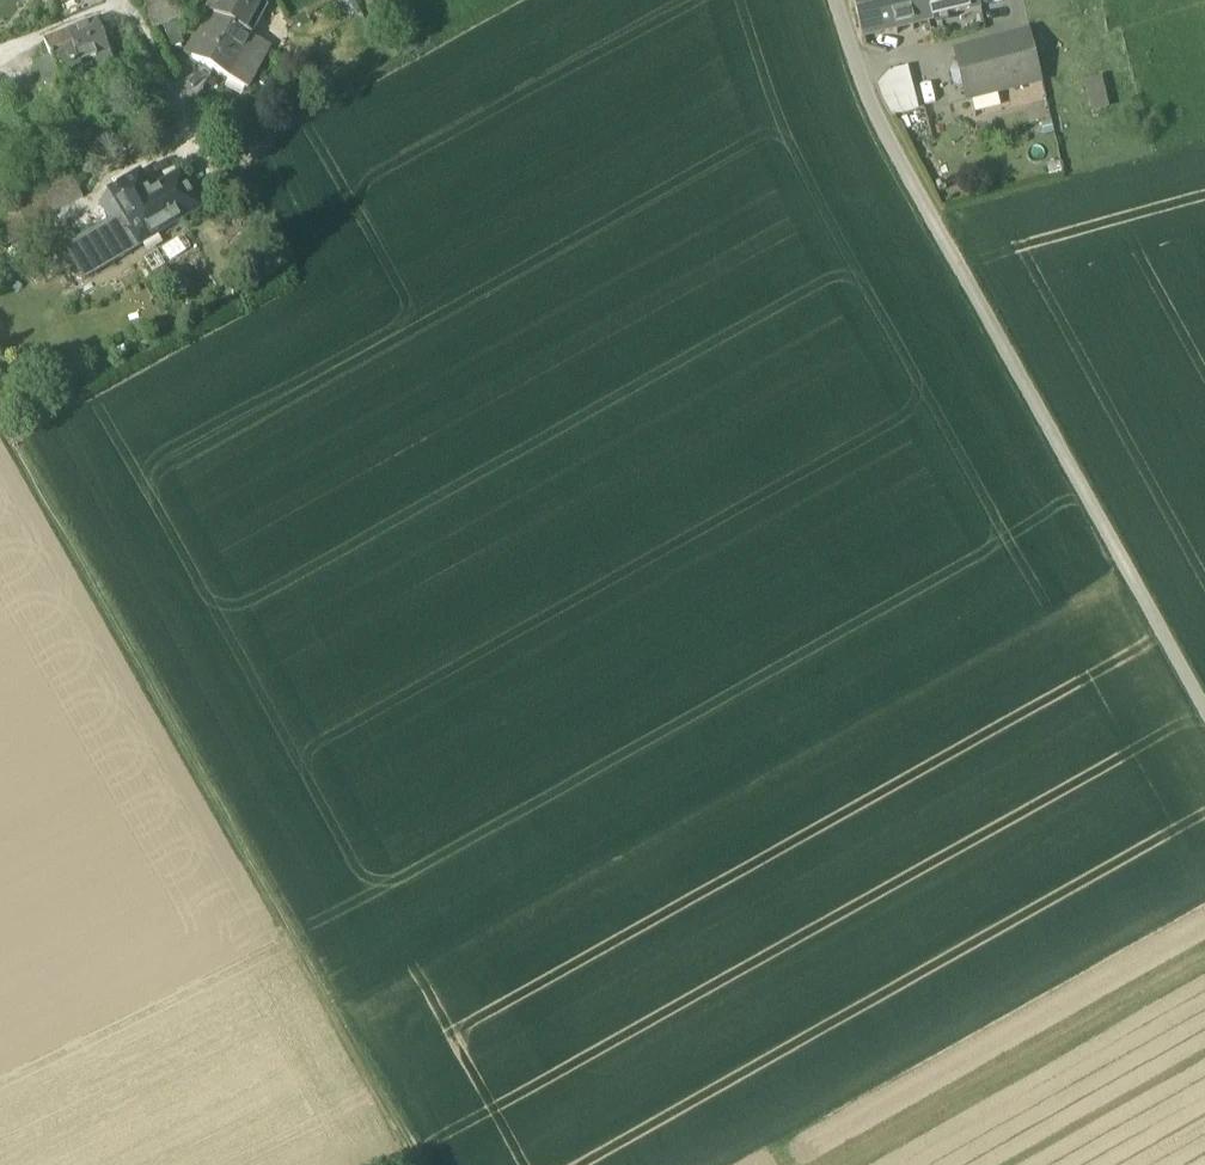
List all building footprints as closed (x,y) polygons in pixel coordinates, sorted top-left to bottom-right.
[(43,9),(72,0),(40,0),(43,9)] [(174,0),(143,0),(155,31),(178,22),(181,20),(174,0)] [(216,19),(245,34),(264,1),(263,0),(219,0),(218,2),(216,1),(209,15),(216,19)] [(862,36),(928,20),(929,20),(981,7),(979,0),(853,0),(862,36)] [(193,60),(230,80),(253,38),(245,34),(216,19),(193,60)] [(68,33),(68,34),(80,65),(93,61),(101,84),(121,77),(101,21),(68,33)] [(178,22),(159,31),(172,56),(190,47),(178,22)] [(90,92),(80,65),(68,34),(45,44),(53,64),(60,82),(67,101),(90,92)] [(956,53),(960,69),(956,70),(954,73),(956,84),(960,86),(964,85),(968,101),(1043,82),(1031,34),(956,53)] [(262,43),(253,38),(230,80),(248,90),(271,48),(262,43)] [(42,68),(50,86),(59,83),(60,82),(53,64),(42,68)] [(884,102),(892,117),(919,110),(908,68),(892,72),(878,86),(884,102)] [(1085,82),(1092,113),(1109,109),(1102,78),(1085,82)] [(122,187),(133,208),(153,196),(141,176),(122,187)] [(37,197),(48,219),(86,200),(75,178),(37,197)] [(183,178),(153,196),(133,208),(144,229),(133,234),(140,248),(142,247),(203,211),(183,178)] [(143,249),(142,247),(140,248),(133,234),(144,229),(133,208),(122,187),(113,193),(104,208),(113,224),(68,250),(87,282),(143,249)]
